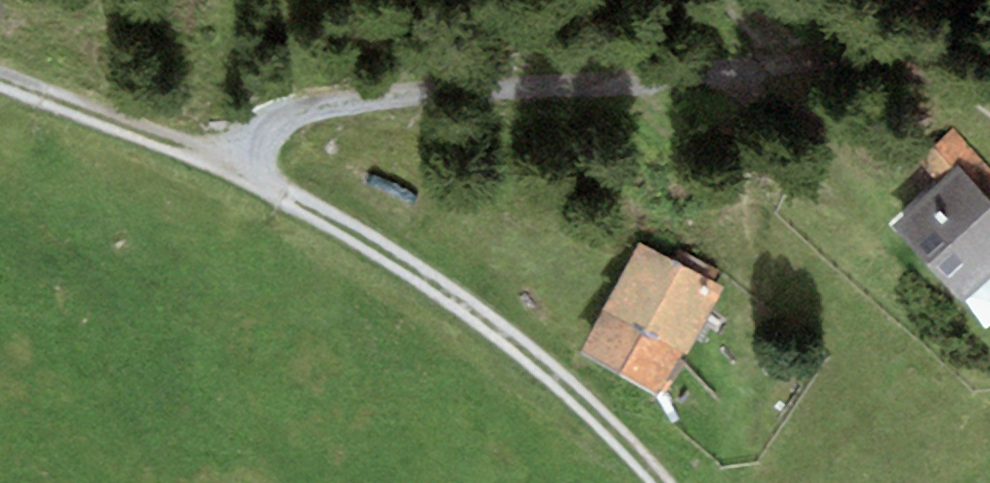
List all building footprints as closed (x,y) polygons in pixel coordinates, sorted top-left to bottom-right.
[(962,166),(888,231),(956,307),(989,277),(989,197),(962,166)] [(712,285),(633,242),(574,348),(653,392),(712,285)]
